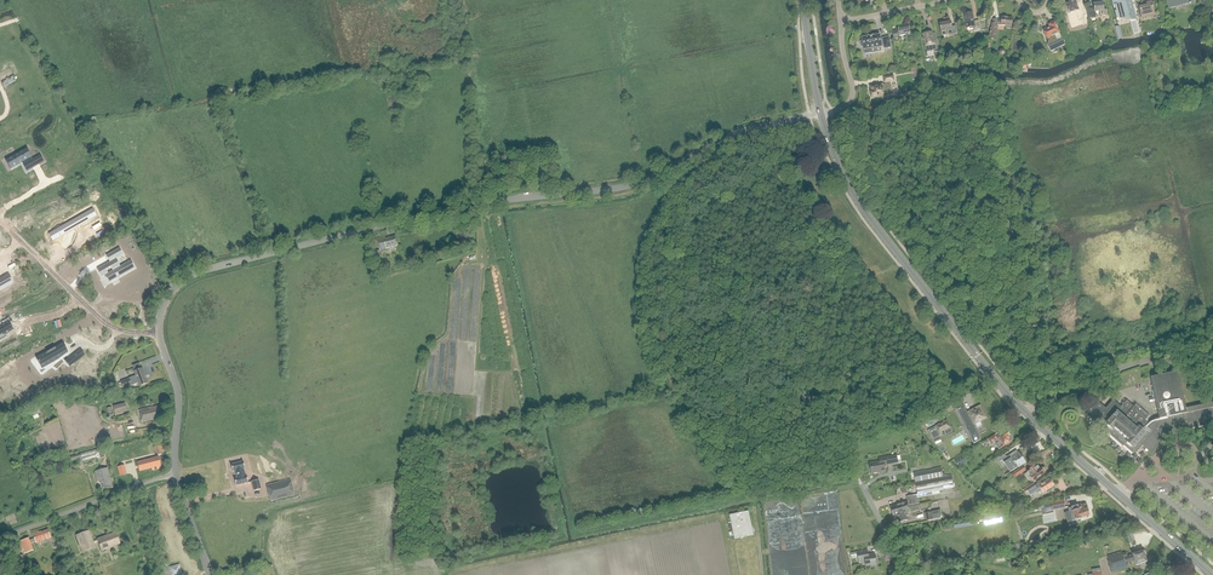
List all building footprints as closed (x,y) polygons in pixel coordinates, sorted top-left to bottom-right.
[(1067,3),(1070,13),(1073,12),(1074,14),(1075,13),(1076,17),(1081,16),(1083,20),(1084,20),(1088,18),(1085,8),(1082,9),(1079,10),(1076,0),(1075,0),(1067,3)] [(1167,1),(1169,1),(1171,8),(1176,7),(1175,4),(1183,2),(1183,4),(1189,3),(1190,3),(1191,3),(1191,2),(1193,2),(1193,0),(1167,0),(1167,1)] [(1208,0),(1203,2),(1208,13),(1212,11),(1208,0)] [(1121,19),(1129,17),(1130,20),(1136,18),(1132,1),(1119,4),(1118,2),(1112,1),(1117,20),(1121,19)] [(1107,10),(1104,10),(1103,2),(1094,3),(1094,8),(1086,9),(1088,18),(1096,18),(1095,11),(1099,11),(1100,16),(1107,15),(1107,10)] [(1146,17),(1145,14),(1154,12),(1151,2),(1146,3),(1147,5),(1139,7),(1139,8),(1142,18),(1146,17)] [(973,30),(980,28),(979,21),(973,22),(972,12),(964,14),(966,28),(973,27),(973,30)] [(995,39),(997,29),(997,25),(1006,26),(1006,28),(1010,29),(1010,28),(1011,28),(1012,18),(1001,17),(1001,20),(993,19),(992,28),(990,28),(989,39),(995,39)] [(952,34),(957,33),(956,25),(951,26),(950,21),(939,23),(942,35),(952,33),(952,34)] [(1056,48),(1065,43),(1055,22),(1049,25),(1050,27),(1043,30),(1047,38),(1054,35),(1056,40),(1053,42),(1056,48)] [(907,44),(912,43),(908,25),(898,27),(898,30),(893,31),(894,39),(898,38),(898,34),(906,32),(907,36),(906,36),(907,44)] [(862,39),(860,39),(861,45),(863,45),(863,47),(864,47),(865,51),(871,50),(870,46),(881,44),(881,43),(883,43),(883,46),(891,44),(889,34),(881,35),(882,37),(880,37),(879,32),(861,36),(862,39)] [(927,52),(935,50),(939,49),(937,40),(934,41),(932,32),(923,34),(927,52)] [(892,94),(892,92),(890,82),(894,81),(893,75),(883,76),(884,83),(885,83),(885,84),(882,85),(882,84),(877,85),(877,86),(872,87),(873,91),(871,91),(871,92),(871,93),(871,96),(872,97),(872,98),(884,96),(883,95),(892,94)] [(26,148),(5,160),(10,168),(21,162),(27,171),(44,161),(40,155),(30,160),(28,158),(31,156),(26,148)] [(87,212),(48,234),(52,242),(92,219),(87,212)] [(380,250),(398,245),(395,236),(385,239),(384,237),(377,239),(380,250)] [(110,262),(97,269),(101,277),(104,275),(109,283),(135,268),(130,260),(120,266),(116,258),(123,254),(119,248),(106,255),(110,262)] [(382,266),(378,252),(378,251),(374,252),(378,268),(379,267),(382,266)] [(0,278),(0,291),(14,283),(9,273),(0,278)] [(110,293),(101,301),(111,310),(119,303),(110,293)] [(7,335),(6,334),(15,329),(9,320),(3,324),(2,322),(3,321),(0,317),(0,318),(0,339),(7,335)] [(95,346),(99,339),(88,333),(84,340),(95,346)] [(42,368),(58,360),(67,352),(62,343),(36,358),(42,368)] [(79,349),(65,360),(69,367),(84,355),(79,349)] [(148,383),(145,376),(142,368),(134,371),(135,376),(129,378),(132,385),(138,382),(139,386),(148,383)] [(1159,418),(1154,420),(1152,421),(1148,423),(1145,420),(1149,415),(1136,404),(1134,406),(1127,400),(1121,407),(1113,400),(1106,409),(1098,402),(1087,414),(1095,421),(1096,420),(1109,432),(1108,433),(1122,445),(1123,444),(1133,454),(1142,444),(1151,452),(1151,453),(1152,453),(1152,452),(1153,451),(1162,441),(1159,437),(1171,435),(1172,437),(1177,436),(1176,431),(1189,428),(1189,429),(1212,424),(1212,403),(1185,408),(1179,379),(1178,371),(1150,377),(1159,418)] [(129,378),(120,381),(123,388),(132,385),(129,378)] [(125,403),(113,406),(115,415),(127,412),(125,403)] [(152,417),(163,415),(161,405),(150,408),(150,407),(139,410),(142,423),(153,420),(152,417)] [(963,405),(956,409),(967,431),(971,437),(974,443),(980,440),(972,424),(974,423),(977,428),(982,425),(979,420),(985,417),(984,416),(984,415),(983,412),(982,412),(979,407),(969,412),(969,413),(967,414),(963,405)] [(37,407),(31,410),(33,413),(34,415),(37,414),(40,412),(39,410),(37,407)] [(950,427),(947,420),(935,425),(936,426),(928,430),(933,439),(941,435),(941,433),(942,432),(942,431),(944,430),(946,435),(952,431),(950,427)] [(997,433),(988,439),(991,444),(992,443),(994,442),(995,444),(999,450),(1003,447),(1012,441),(1009,437),(1009,436),(1008,434),(1007,434),(1006,433),(1005,431),(998,435),(997,433)] [(118,445),(122,464),(129,463),(126,451),(143,447),(141,440),(118,445)] [(81,454),(83,461),(97,457),(98,459),(101,458),(105,457),(103,450),(96,452),(95,450),(81,454)] [(1012,471),(1018,467),(1025,462),(1022,457),(1021,458),(1016,450),(1008,456),(1006,452),(995,459),(997,463),(1002,460),(1004,464),(1005,463),(1012,471)] [(896,454),(886,457),(878,458),(879,461),(869,463),(871,473),(880,471),(880,472),(886,471),(884,465),(898,462),(896,454)] [(967,462),(962,456),(954,461),(959,467),(967,462)] [(146,461),(145,458),(140,460),(139,458),(135,459),(137,465),(141,464),(142,470),(151,468),(152,471),(161,468),(158,457),(147,460),(147,461),(146,461)] [(242,469),(245,468),(243,461),(231,464),(232,471),(235,470),(237,477),(234,478),(236,485),(248,482),(246,475),(244,476),(242,469)] [(124,465),(117,467),(120,476),(127,474),(124,465)] [(1035,485),(1034,484),(1033,482),(1034,481),(1033,480),(1043,473),(1043,472),(1045,471),(1046,469),(1044,467),(1042,467),(1040,469),(1040,468),(1037,465),(1034,467),(1033,466),(1027,471),(1024,474),(1029,480),(1031,481),(1032,481),(1021,488),(1024,492),(1035,485)] [(1022,466),(1011,474),(1014,477),(1025,470),(1022,466)] [(925,470),(913,473),(914,477),(915,482),(943,476),(941,467),(932,469),(933,471),(925,472),(925,470)] [(103,489),(113,487),(107,468),(95,471),(98,481),(100,480),(103,489)] [(915,487),(917,494),(953,488),(951,475),(943,476),(915,482),(915,487)] [(259,479),(252,481),(254,490),(261,488),(259,479)] [(290,479),(266,485),(270,501),(294,495),(290,479)] [(1038,484),(1032,488),(1027,491),(1030,496),(1041,489),(1043,492),(1046,491),(1047,493),(1052,490),(1051,488),(1053,486),(1048,480),(1044,483),(1043,482),(1039,485),(1038,484)] [(893,516),(897,515),(905,512),(904,508),(909,507),(908,505),(918,503),(917,495),(907,497),(908,502),(907,502),(890,508),(893,516)] [(1043,502),(1045,512),(1053,510),(1065,507),(1064,501),(1063,498),(1054,500),(1043,502)] [(1071,508),(1071,509),(1069,510),(1072,521),(1089,516),(1087,510),(1086,510),(1085,505),(1078,507),(1078,505),(1071,507),(1071,508)] [(897,515),(899,523),(908,520),(907,517),(908,516),(907,513),(910,512),(909,507),(904,508),(905,512),(897,515)] [(734,539),(754,535),(749,511),(729,515),(734,539)] [(924,513),(926,520),(933,519),(932,512),(924,513)] [(31,543),(35,542),(36,543),(51,537),(48,530),(41,532),(40,532),(38,532),(38,531),(32,534),(34,538),(30,540),(29,538),(18,542),(22,554),(33,549),(31,543)] [(106,537),(88,544),(91,550),(93,556),(121,546),(120,544),(116,532),(106,536),(106,537)] [(872,566),(877,565),(876,557),(875,557),(874,553),(868,555),(867,550),(850,553),(851,558),(857,557),(858,562),(865,561),(866,567),(872,565),(872,566)] [(1132,554),(1134,561),(1136,565),(1147,562),(1145,556),(1146,554),(1145,551),(1143,550),(1138,552),(1138,550),(1134,551),(1134,553),(1134,554),(1132,554)] [(1128,563),(1134,561),(1132,554),(1127,556),(1126,552),(1122,554),(1121,551),(1107,556),(1112,572),(1129,566),(1128,563)] [(185,574),(182,563),(172,566),(174,574),(181,574),(185,574)]
